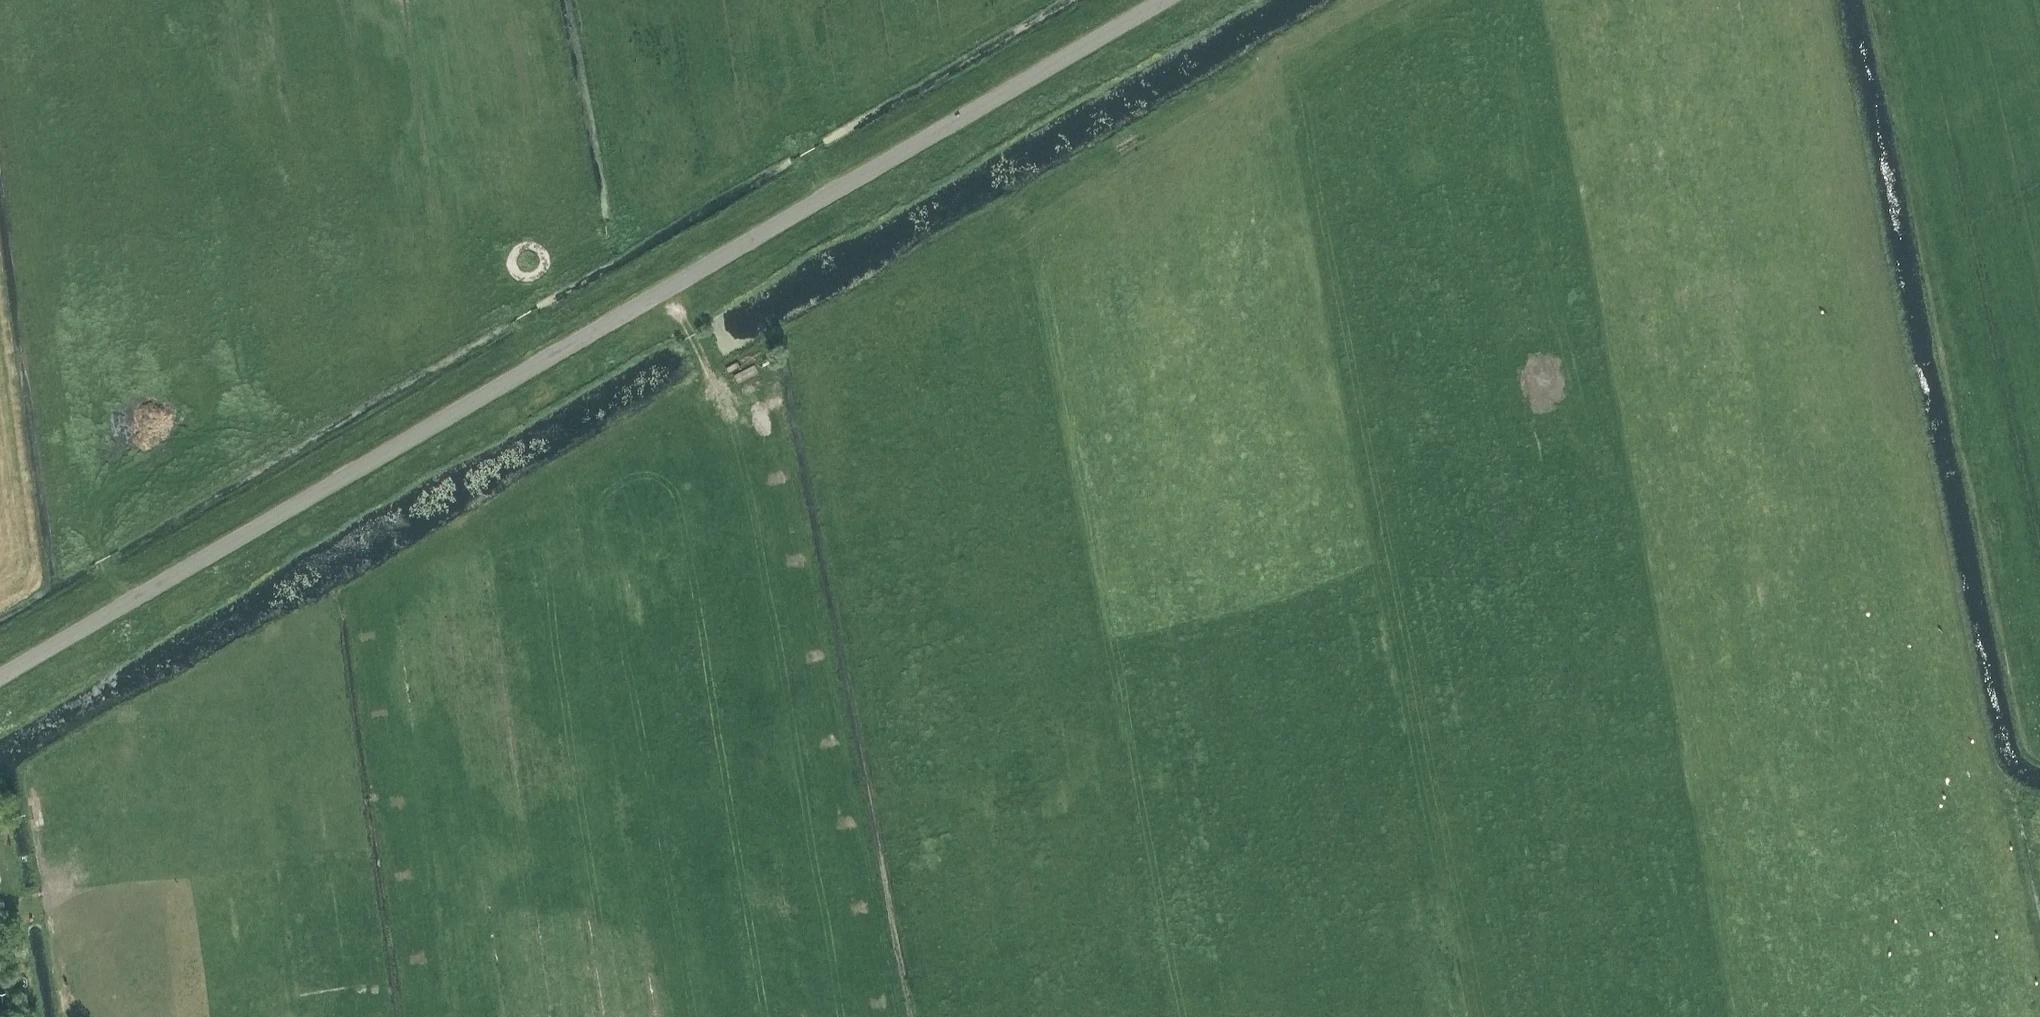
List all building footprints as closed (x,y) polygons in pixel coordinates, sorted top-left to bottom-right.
[(0,992),(0,1009),(9,1009),(7,991),(0,992)]
